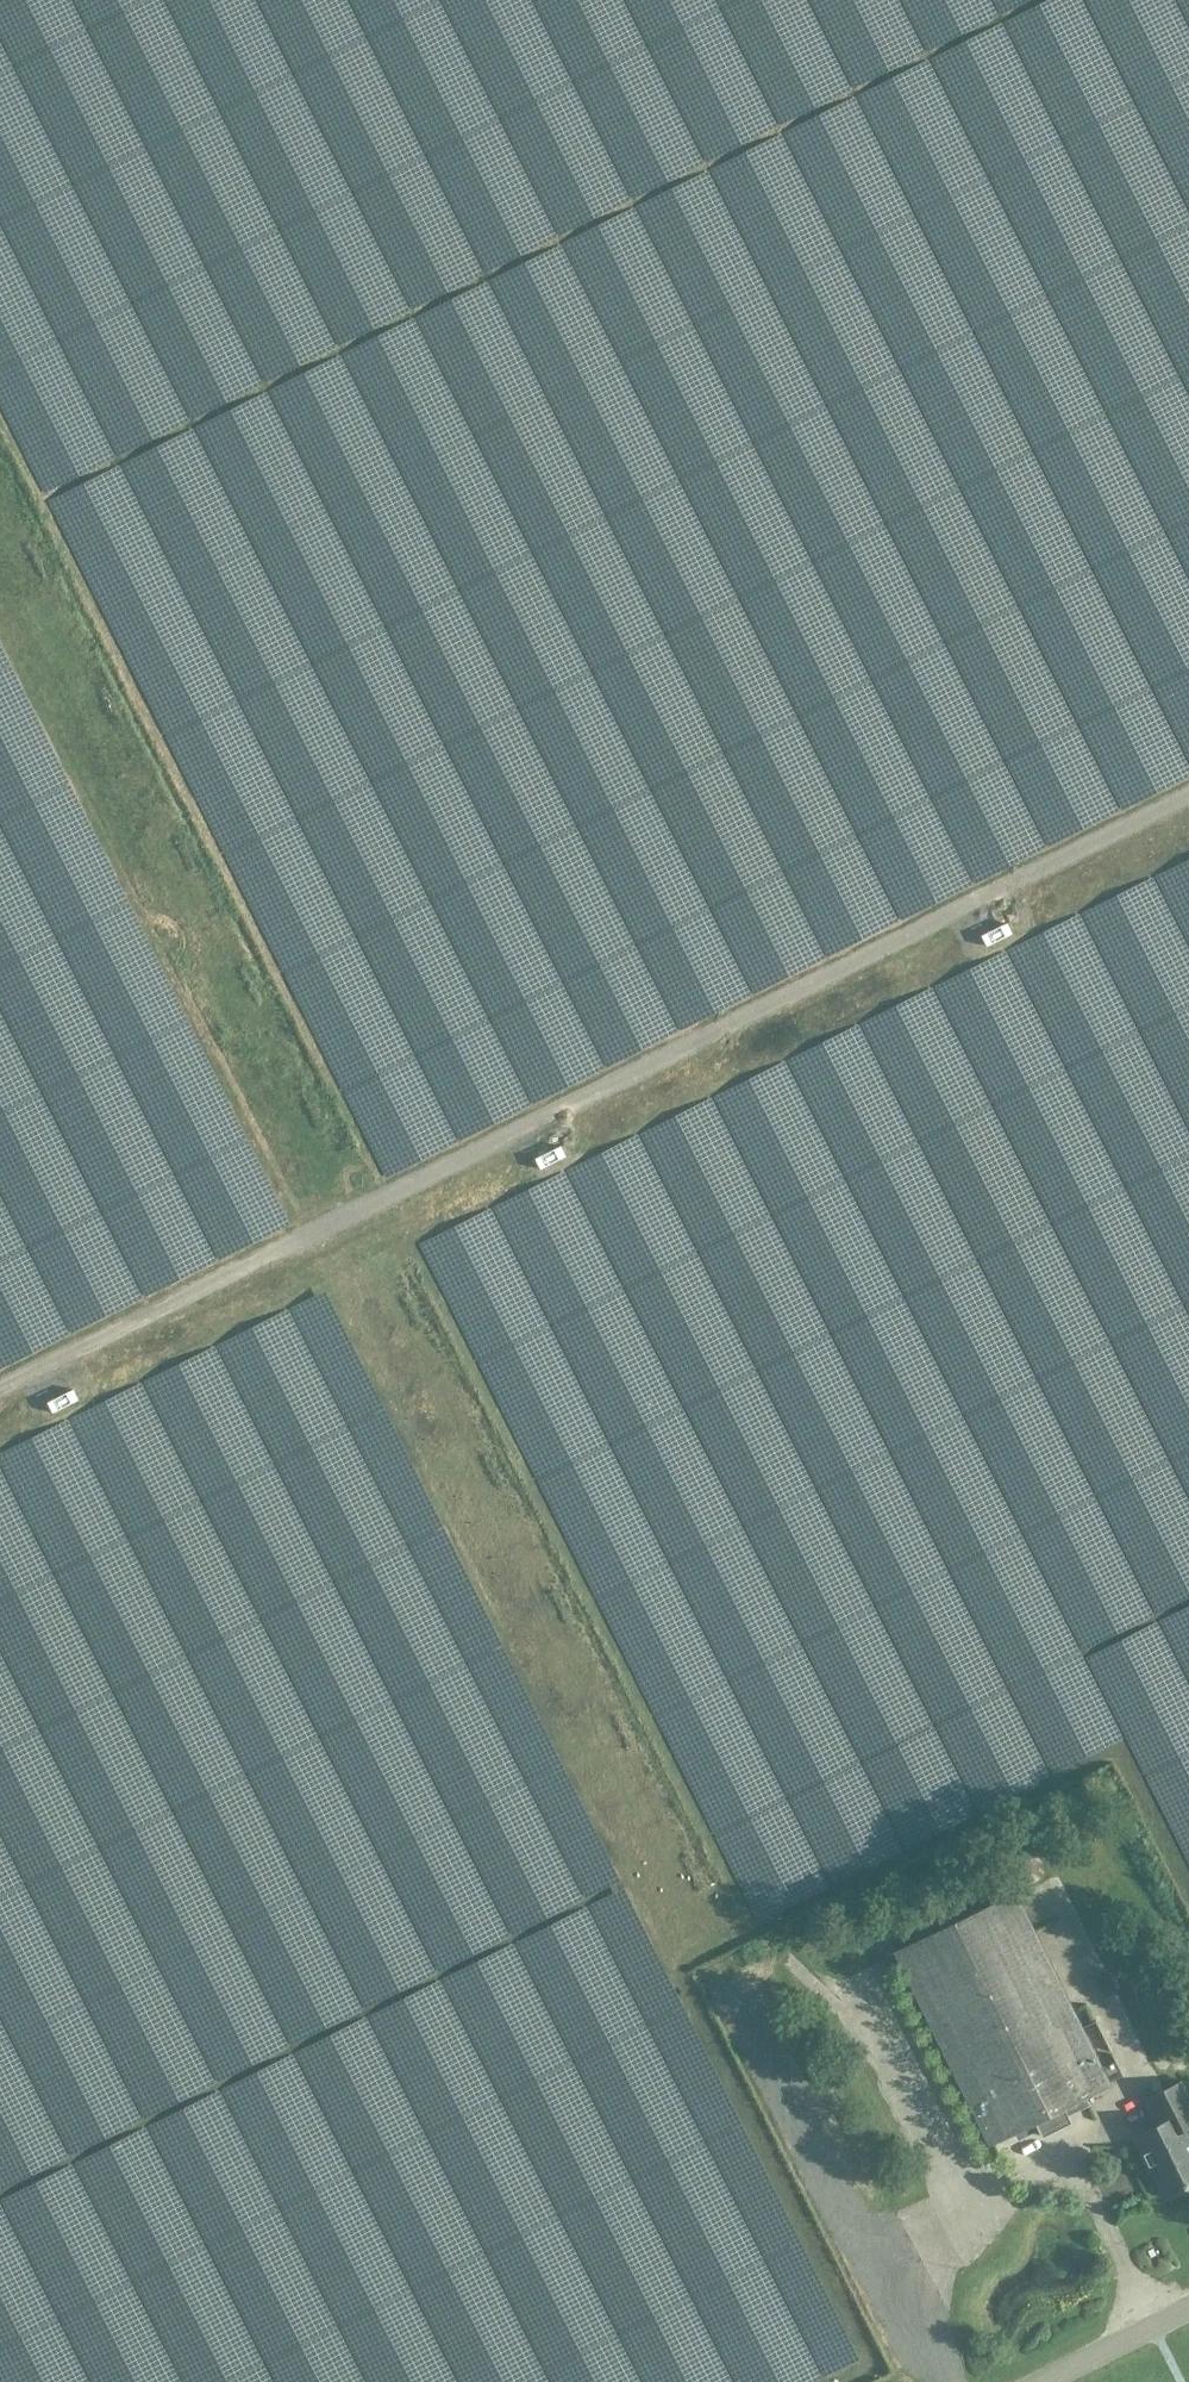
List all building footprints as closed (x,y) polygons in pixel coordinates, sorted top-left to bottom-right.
[(990,2143),(1108,2085),(1015,1896),(897,1954),(990,2143)] [(1188,2186),(1188,2142),(1182,2128),(1188,2125),(1188,2102),(1180,2083),(1152,2097),(1165,2123),(1140,2134),(1146,2145),(1139,2148),(1149,2169),(1154,2167),(1166,2192),(1164,2193),(1166,2197),(1188,2186)]
